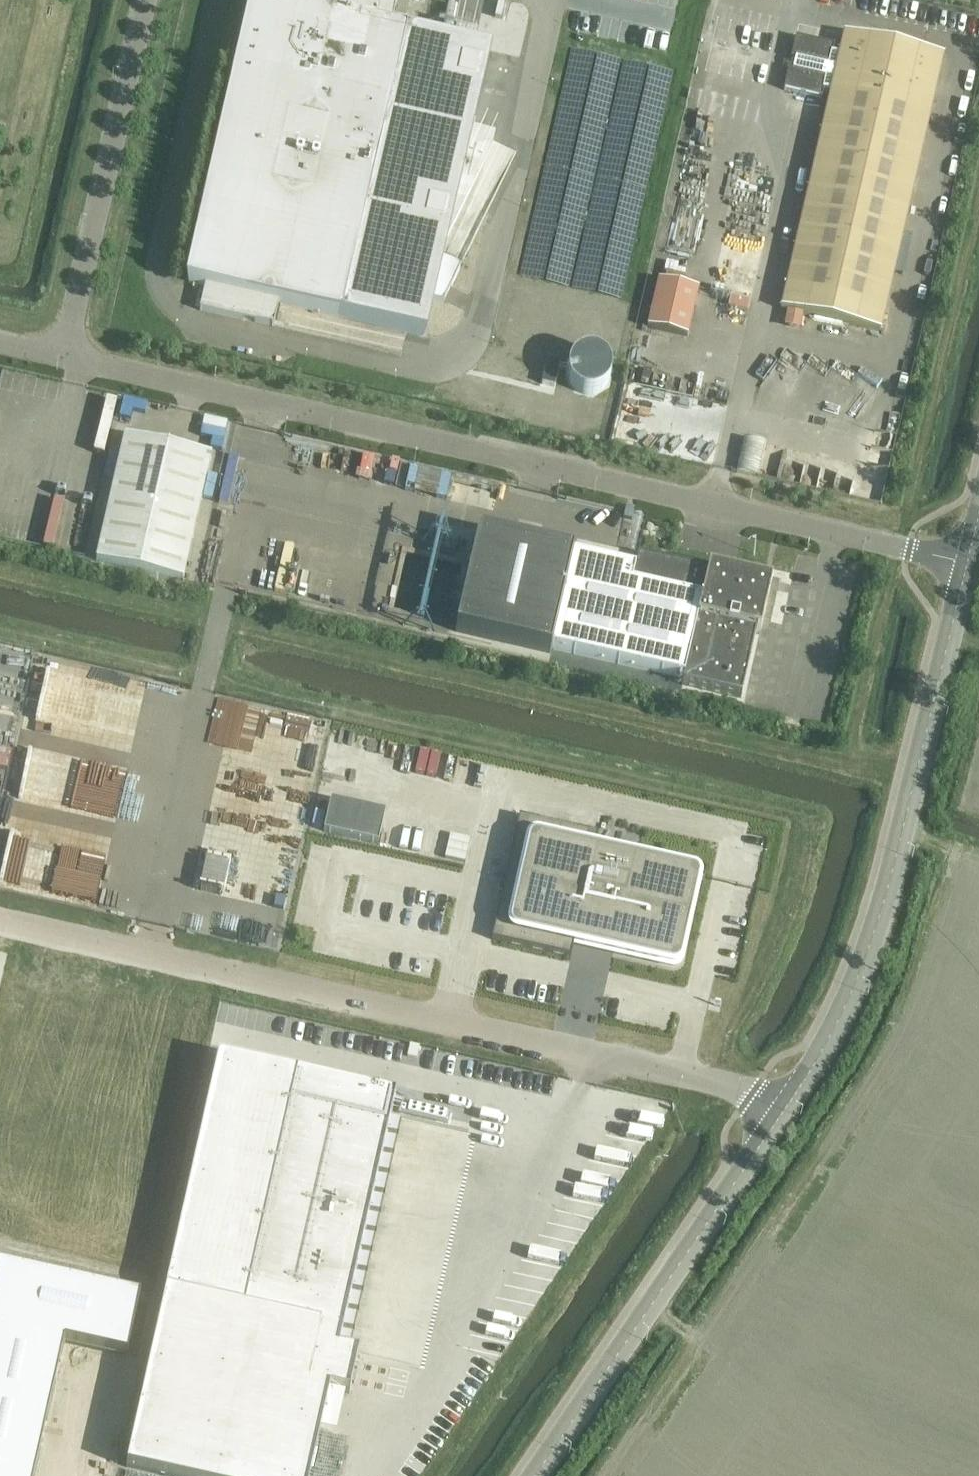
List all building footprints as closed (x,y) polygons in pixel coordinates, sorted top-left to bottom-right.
[(191,274),(204,287),(199,310),(273,328),(279,304),(344,318),(426,338),(429,329),(426,329),(432,301),(444,309),(476,291),(459,271),(513,74),(523,77),(525,64),(408,32),(416,15),(395,8),(397,0),(272,0),(272,1),(266,0),(253,0),(252,6),(254,7),(193,274),(191,274)] [(502,20),(507,1),(501,0),(468,0),(466,12),(502,20)] [(781,309),(880,332),(942,56),(844,34),(834,75),(826,73),(822,90),(830,92),(781,309)] [(658,280),(647,328),(687,337),(697,289),(658,280)] [(756,300),(758,290),(740,286),(738,296),(756,300)] [(230,429),(233,410),(209,406),(206,425),(230,429)] [(95,561),(182,581),(210,456),(124,437),(95,561)] [(736,473),(758,478),(766,445),(744,440),(736,473)] [(477,534),(455,632),(549,654),(550,649),(683,679),(681,685),(740,699),(755,634),(759,635),(771,584),(708,570),(707,574),(637,558),(634,570),(572,556),(477,534)] [(518,817),(491,940),(570,958),(573,944),(670,966),(671,966),(672,966),(673,966),(674,966),(675,966),(676,965),(677,965),(677,964),(678,964),(678,963),(679,963),(679,962),(679,961),(680,961),(698,880),(698,879),(698,878),(698,877),(698,876),(697,875),(697,874),(696,873),(696,872),(695,872),(694,871),(693,871),(693,870),(595,848),(598,834),(518,817)] [(125,1468),(162,1475),(309,1475),(329,1390),(349,1395),(358,1355),(338,1350),(338,1348),(347,1350),(350,1336),(341,1334),(342,1329),(352,1331),(355,1317),(346,1315),(347,1309),(356,1311),(359,1297),(350,1295),(351,1290),(360,1292),(363,1278),(354,1276),(356,1270),(365,1272),(368,1258),(359,1256),(360,1251),(369,1253),(372,1239),(363,1237),(364,1231),(373,1234),(377,1219),(367,1217),(369,1212),(378,1214),(381,1199),(372,1197),(394,1097),(217,1057),(125,1468)] [(402,1104),(400,1113),(447,1124),(449,1115),(402,1104)] [(52,1349),(116,1363),(129,1302),(0,1270),(0,1475),(24,1475),(52,1349)]
